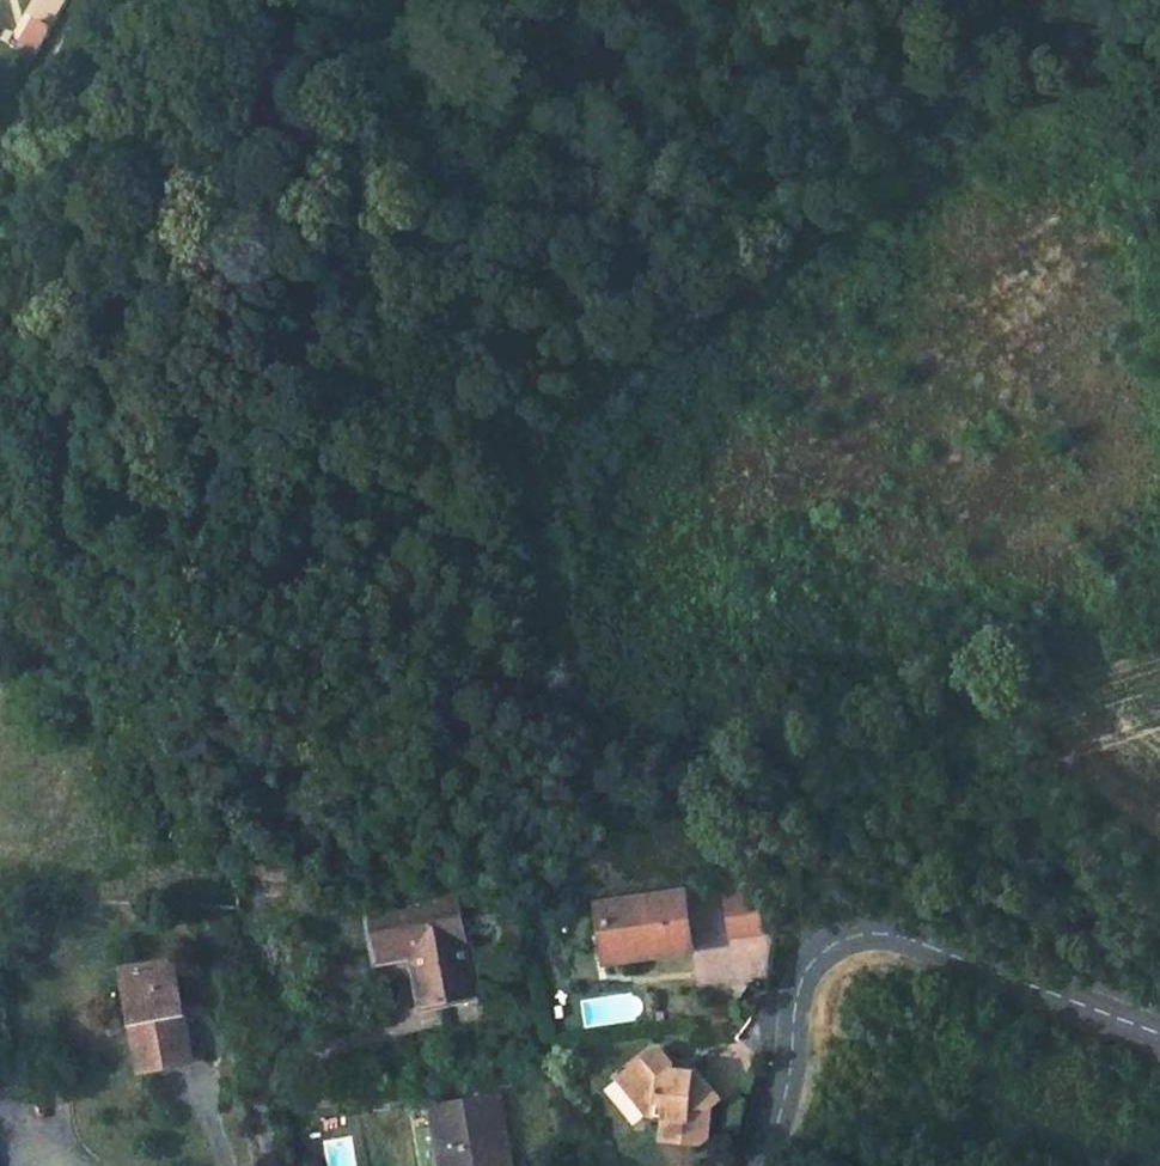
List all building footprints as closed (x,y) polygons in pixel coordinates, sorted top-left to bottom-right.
[(693,886),(607,900),(616,958),(702,943),(693,886)] [(465,892),(377,912),(387,966),(425,958),(433,1009),(485,997),(465,892)] [(767,896),(739,900),(744,930),(771,927),(767,896)] [(183,966),(134,974),(150,1070),(199,1062),(183,966)] [(701,1068),(679,1067),(676,1067),(676,1064),(665,1053),(657,1053),(627,1082),(645,1101),(675,1101),(675,1115),(675,1139),(713,1139),(718,1135),(719,1106),(730,1097),(701,1068)] [(442,1105),(449,1154),(462,1151),(465,1165),(517,1165),(504,1095),(442,1105)] [(645,1101),(657,1114),(675,1115),(675,1101),(645,1101)]
